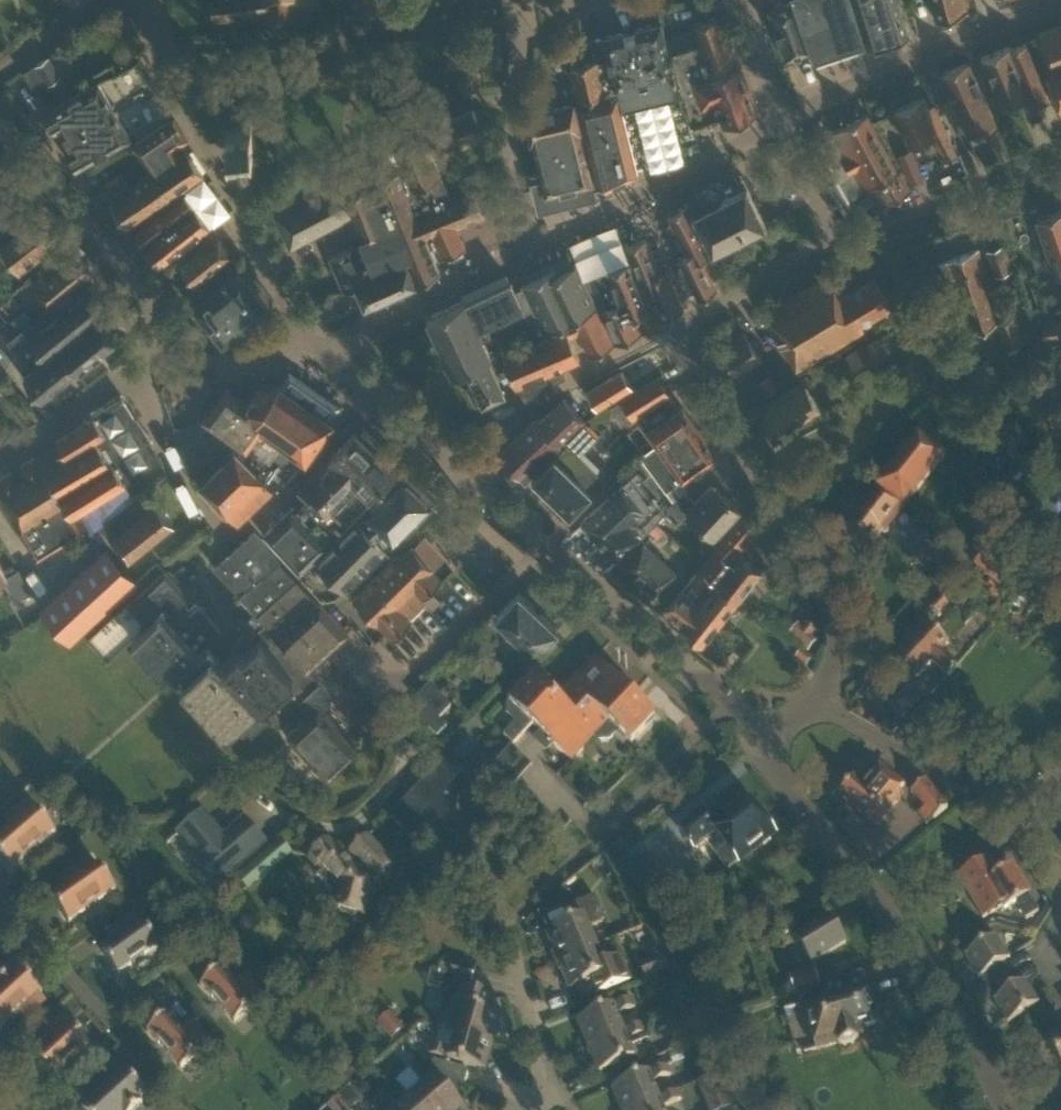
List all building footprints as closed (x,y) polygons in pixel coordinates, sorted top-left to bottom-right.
[(213,19),(248,15),(245,0),(211,0),(213,19)] [(248,15),(260,13),(261,19),(301,14),(300,8),(320,5),(320,0),(245,0),(248,15)] [(388,0),(349,0),(356,14),(388,0)] [(852,0),(794,0),(794,2),(768,10),(786,59),(811,51),(814,58),(864,41),(852,0)] [(864,41),(865,41),(868,48),(909,35),(898,0),(852,0),(864,41)] [(971,11),(968,0),(931,0),(937,21),(971,11)] [(725,14),(693,24),(664,34),(672,63),(676,76),(673,77),(675,82),(678,82),(691,123),(707,117),(720,113),(724,124),(758,111),(741,65),(725,14)] [(1036,32),(1049,65),(1046,66),(1060,104),(1060,22),(1036,32)] [(677,96),(672,74),(673,74),(661,23),(603,36),(608,59),(615,88),(618,87),(623,109),(677,96)] [(1010,45),(981,57),(1001,107),(1029,95),(1033,104),(1048,98),(1025,41),(1010,47),(1010,45)] [(47,83),(60,75),(48,55),(22,72),(36,95),(50,86),(47,83)] [(615,88),(608,59),(597,61),(597,60),(569,67),(578,101),(605,95),(604,91),(615,88)] [(969,61),(941,73),(952,96),(942,101),(950,119),(960,115),(961,114),(978,107),(972,92),(980,89),(985,87),(979,72),(974,75),(969,61)] [(98,82),(45,113),(55,131),(59,128),(70,147),(66,150),(76,168),(130,137),(98,82)] [(961,114),(960,115),(969,136),(996,124),(980,89),(972,92),(978,107),(961,114)] [(929,108),(924,96),(893,110),(908,145),(933,133),(945,160),(958,154),(936,105),(929,108)] [(575,108),(574,104),(524,116),(531,144),(532,144),(546,195),(592,183),(591,181),(596,180),(598,187),(605,191),(637,175),(617,97),(575,108)] [(483,131),(473,107),(438,122),(436,119),(419,127),(423,135),(394,148),(405,173),(401,174),(399,169),(373,180),(375,185),(369,187),(369,186),(342,196),(334,180),(273,212),(291,246),(350,215),(363,244),(358,247),(357,245),(352,247),(330,257),(345,290),(357,285),(365,305),(440,271),(434,256),(462,244),(455,228),(484,216),(474,190),(452,199),(434,152),(483,131)] [(149,171),(168,199),(204,175),(185,147),(184,148),(181,143),(189,137),(175,116),(132,145),(150,171),(149,171)] [(868,116),(833,134),(837,143),(845,157),(851,169),(863,191),(870,188),(876,199),(880,207),(911,191),(900,171),(898,172),(872,124),(868,116)] [(999,158),(1013,151),(1002,126),(987,133),(999,158)] [(910,183),(925,176),(912,147),(896,154),(910,183)] [(113,197),(109,200),(128,226),(151,210),(168,199),(149,171),(131,183),(121,169),(103,183),(113,197)] [(723,197),(721,193),(722,187),(709,183),(704,195),(687,204),(712,252),(767,224),(747,185),(723,197)] [(159,212),(133,233),(158,266),(210,226),(185,195),(161,214),(159,212)] [(712,252),(687,204),(667,214),(687,252),(677,257),(682,266),(678,268),(691,292),(694,290),(698,299),(718,289),(713,278),(718,276),(707,255),(712,252)] [(1036,218),(1049,253),(1056,275),(1060,273),(1060,209),(1036,218)] [(47,214),(24,232),(23,230),(0,248),(0,264),(1,265),(9,258),(21,273),(50,250),(46,244),(61,231),(47,214)] [(215,232),(177,260),(195,285),(215,270),(224,263),(233,256),(219,238),(215,232)] [(646,238),(625,246),(631,260),(652,308),(656,306),(662,318),(683,308),(666,267),(659,270),(646,238)] [(985,248),(994,274),(1013,268),(1004,242),(985,248)] [(92,272),(70,245),(40,270),(42,273),(30,283),(50,307),(92,272)] [(992,288),(978,248),(937,263),(943,280),(955,277),(961,295),(956,297),(958,301),(992,288)] [(603,264),(586,271),(599,305),(615,343),(635,335),(646,330),(647,332),(660,326),(658,320),(662,318),(656,306),(652,308),(631,260),(606,270),(603,264)] [(526,314),(519,317),(528,337),(544,330),(545,331),(571,318),(572,319),(573,319),(580,333),(589,354),(615,343),(599,305),(597,306),(577,263),(560,270),(558,265),(548,269),(522,282),(523,285),(535,309),(526,314)] [(269,308),(239,271),(194,307),(223,344),(247,325),(269,308)] [(844,295),(831,272),(762,313),(795,369),(864,328),(862,323),(891,306),(874,277),(844,295)] [(465,300),(427,317),(429,322),(454,374),(465,368),(487,358),(491,356),(481,333),(513,318),(510,312),(522,307),(523,306),(515,289),(513,286),(511,280),(466,301),(465,300)] [(1009,299),(1022,295),(1017,281),(1004,286),(1009,299)] [(1043,314),(1032,282),(1021,286),(1032,318),(1043,314)] [(21,328),(8,339),(26,361),(28,360),(38,352),(44,359),(58,349),(97,317),(110,307),(91,284),(45,321),(38,313),(31,319),(31,320),(21,328)] [(523,285),(515,289),(523,306),(522,307),(526,314),(535,309),(523,285)] [(992,288),(958,301),(961,311),(965,309),(972,330),(999,320),(1007,344),(1023,338),(1014,314),(1002,318),(999,310),(992,288)] [(21,302),(14,294),(3,304),(9,312),(21,302)] [(1011,305),(999,310),(1002,318),(1014,314),(1011,305)] [(116,342),(97,317),(58,349),(76,371),(77,373),(116,342)] [(1041,320),(1044,337),(1060,335),(1060,317),(1041,320)] [(505,357),(504,357),(516,385),(517,384),(520,391),(556,375),(553,368),(563,365),(564,368),(577,363),(575,359),(579,357),(570,337),(580,333),(573,319),(572,319),(564,323),(565,327),(504,353),(505,357)] [(744,331),(718,346),(736,373),(762,357),(744,331)] [(855,371),(887,353),(878,337),(846,355),(855,371)] [(58,349),(44,359),(21,378),(40,400),(76,371),(58,349)] [(487,358),(465,368),(472,384),(467,386),(475,403),(481,401),(482,405),(504,395),(487,358)] [(1060,374),(1060,358),(1050,359),(1052,375),(1060,374)] [(508,368),(501,371),(505,381),(513,378),(508,368)] [(596,408),(632,386),(622,370),(587,392),(596,408)] [(330,397),(296,373),(286,373),(278,383),(257,383),(246,399),(226,385),(205,415),(257,452),(253,456),(262,466),(258,470),(235,447),(200,482),(237,520),(273,485),(288,475),(303,456),(305,457),(331,420),(326,417),(333,407),(330,397)] [(767,393),(778,387),(770,374),(759,381),(767,393)] [(658,376),(621,399),(622,401),(632,418),(669,395),(658,376)] [(777,437),(820,409),(801,381),(759,408),(756,404),(747,410),(752,417),(761,412),(777,437)] [(120,395),(91,414),(93,418),(55,441),(57,444),(35,458),(35,457),(0,479),(0,488),(1,490),(0,490),(0,496),(22,532),(21,532),(38,558),(81,533),(71,517),(126,485),(162,463),(120,395)] [(536,420),(527,427),(498,454),(524,482),(562,445),(560,443),(585,418),(564,398),(539,422),(536,420)] [(683,407),(647,433),(683,481),(718,455),(683,407)] [(551,494),(585,460),(579,454),(596,437),(583,424),(563,443),(566,446),(535,477),(551,494)] [(298,489),(308,499),(298,510),(329,540),(397,470),(356,430),(298,489)] [(918,435),(876,487),(904,508),(945,456),(918,435)] [(640,456),(647,465),(665,489),(667,491),(681,480),(654,445),(640,456)] [(597,471),(585,460),(551,494),(570,513),(608,474),(601,468),(597,471)] [(581,522),(617,559),(652,525),(665,511),(654,500),(660,495),(638,472),(581,522)] [(292,506),(275,523),(263,535),(325,596),(339,592),(344,586),(348,590),(434,505),(402,474),(362,515),(360,513),(330,543),(326,539),(326,540),(292,506)] [(681,480),(667,491),(673,499),(687,489),(681,480)] [(714,536),(740,508),(716,485),(715,487),(712,484),(696,501),(686,491),(667,511),(677,521),(686,511),(714,536)] [(876,487),(839,534),(862,552),(864,553),(880,532),(885,535),(904,511),(903,510),(904,508),(876,487)] [(99,525),(128,562),(173,526),(148,494),(144,489),(99,525)] [(699,569),(699,570),(740,598),(761,571),(737,552),(743,544),(756,527),(744,516),(716,548),(714,550),(699,569)] [(327,616),(277,561),(251,533),(212,569),(238,597),(260,577),(278,596),(215,654),(206,645),(220,632),(164,571),(128,604),(143,621),(141,623),(142,630),(134,638),(170,678),(182,666),(188,672),(182,678),(227,727),(242,713),(253,724),(267,712),(275,721),(299,700),(309,712),(286,733),(326,778),(359,749),(323,709),(326,706),(327,689),(315,676),(310,671),(329,653),(325,650),(346,630),(330,613),(327,616)] [(413,545),(435,567),(446,554),(440,548),(425,533),(413,545)] [(644,542),(622,565),(653,595),(675,572),(644,542)] [(925,544),(912,562),(922,570),(935,553),(925,544)] [(425,597),(442,579),(432,569),(434,567),(413,546),(402,557),(398,554),(354,599),(392,637),(429,600),(425,597)] [(999,589),(1016,570),(991,546),(973,566),(999,589)] [(70,640),(137,580),(106,547),(101,551),(40,607),(70,640)] [(10,575),(0,557),(0,581),(10,575)] [(699,570),(689,582),(700,591),(693,601),(721,623),(740,598),(699,570)] [(557,626),(518,590),(497,613),(535,649),(557,626)] [(679,590),(665,609),(683,622),(679,626),(703,646),(721,623),(693,601),(689,598),(679,590)] [(952,603),(942,595),(930,609),(939,617),(952,603)] [(921,619),(903,638),(906,640),(929,662),(945,677),(956,665),(941,651),(947,644),(921,619)] [(799,625),(789,637),(807,651),(816,639),(814,638),(818,634),(806,624),(802,628),(799,625)] [(929,662),(906,640),(886,663),(910,684),(889,708),(901,719),(925,693),(912,681),(929,662)] [(801,654),(797,660),(807,667),(811,662),(801,654)] [(593,660),(556,700),(532,725),(532,726),(571,763),(594,738),(608,723),(608,722),(632,697),(593,660)] [(533,678),(506,707),(506,715),(513,721),(513,726),(503,737),(510,743),(513,746),(532,726),(532,725),(556,700),(533,678)] [(439,722),(452,708),(428,686),(422,694),(415,700),(437,721),(437,720),(439,722)] [(608,723),(594,738),(599,743),(609,742),(618,732),(631,744),(655,718),(632,697),(608,722),(608,723)] [(437,721),(428,730),(437,738),(446,728),(439,722),(437,720),(437,721)] [(898,727),(888,720),(882,729),(893,736),(898,727)] [(449,743),(444,749),(460,763),(462,761),(471,751),(456,736),(449,743)] [(482,778),(480,781),(500,799),(507,792),(521,777),(501,758),(494,766),(482,778)] [(862,785),(854,778),(839,795),(876,827),(900,800),(896,796),(905,785),(880,764),(862,785)] [(462,847),(490,819),(440,768),(391,817),(415,842),(436,821),(462,847)] [(926,781),(911,792),(924,809),(917,815),(925,825),(947,807),(926,781)] [(714,832),(726,848),(718,855),(730,870),(739,863),(762,845),(765,845),(770,841),(771,838),(774,835),(746,799),(714,824),(704,812),(680,831),(694,848),(714,832)] [(489,813),(498,822),(509,810),(500,801),(489,813)] [(12,870),(56,832),(35,808),(33,810),(26,802),(5,821),(11,828),(0,838),(0,856),(12,870)] [(225,841),(213,827),(202,814),(179,834),(190,847),(220,882),(263,845),(243,822),(228,835),(230,836),(225,841)] [(371,886),(395,863),(367,834),(347,853),(354,861),(350,865),(329,843),(310,862),(325,877),(321,882),(333,895),(330,908),(364,918),(373,887),(371,886)] [(629,867),(650,849),(637,835),(617,853),(629,867)] [(281,841),(237,879),(240,883),(228,894),(233,900),(246,889),(248,892),(292,854),(281,841)] [(98,864),(95,866),(90,858),(67,874),(72,882),(50,897),(69,923),(116,890),(98,864)] [(987,920),(991,918),(1004,911),(1016,903),(1026,920),(1038,912),(1012,867),(998,876),(988,859),(960,876),(987,920)] [(741,896),(752,911),(763,902),(752,887),(741,896)] [(558,962),(594,947),(587,929),(604,921),(594,897),(568,908),(574,922),(546,934),(558,962)] [(102,952),(118,975),(159,946),(143,923),(140,925),(133,915),(115,928),(122,938),(102,952)] [(846,943),(830,917),(797,937),(813,964),(846,943)] [(1011,974),(1004,963),(1009,959),(994,937),(964,957),(979,979),(986,990),(1011,974)] [(602,965),(594,947),(558,962),(570,990),(588,983),(594,997),(630,982),(620,958),(602,965)] [(637,973),(641,983),(670,970),(665,958),(646,966),(647,969),(637,973)] [(440,973),(439,977),(461,983),(472,986),(476,968),(444,959),(440,973)] [(795,995),(821,987),(814,966),(788,974),(795,995)] [(221,968),(201,986),(234,1023),(255,1004),(253,1002),(262,993),(247,977),(238,985),(221,968)] [(19,1014),(26,1022),(46,1003),(40,995),(42,993),(20,970),(14,975),(12,972),(0,983),(0,1032),(19,1014)] [(1018,985),(1011,974),(986,990),(994,1001),(993,1001),(1008,1023),(1038,1004),(1024,981),(1018,985)] [(811,1009),(805,1011),(817,1051),(838,1044),(839,1046),(858,1040),(856,1036),(864,1033),(863,1029),(879,1024),(864,975),(823,988),(811,992),(816,1007),(811,1009)] [(438,1019),(435,1028),(454,1034),(455,1033),(493,1044),(501,1016),(490,1013),(494,998),(460,988),(455,1006),(462,1007),(457,1024),(438,1019)] [(622,1028),(615,1011),(633,1004),(629,995),(575,1018),(586,1043),(622,1028)] [(682,1005),(671,1011),(679,1028),(677,1029),(685,1045),(703,1037),(691,1013),(687,1015),(682,1005)] [(168,1014),(147,1033),(181,1069),(202,1051),(199,1048),(208,1040),(194,1023),(184,1032),(168,1014)] [(34,1058),(53,1079),(89,1045),(71,1024),(68,1027),(59,1017),(43,1032),(52,1042),(34,1058)] [(719,1025),(717,1027),(734,1058),(750,1049),(735,1020),(733,1017),(719,1025)] [(395,1019),(383,1030),(392,1040),(396,1045),(408,1035),(404,1030),(395,1019)] [(622,1028),(586,1043),(596,1070),(633,1055),(628,1044),(647,1036),(644,1029),(640,1020),(622,1028)] [(1044,1041),(1060,1066),(1060,1029),(1044,1041)] [(431,1046),(428,1055),(485,1071),(493,1044),(455,1033),(454,1034),(450,1051),(431,1046)] [(670,1056),(674,1064),(684,1060),(680,1052),(670,1056)] [(433,1062),(432,1068),(443,1080),(464,1086),(468,1072),(433,1062)] [(143,1103),(140,1101),(146,1095),(124,1071),(122,1073),(116,1066),(95,1085),(102,1092),(82,1109),(135,1109),(143,1103)] [(358,1066),(352,1072),(358,1079),(365,1073),(358,1066)] [(389,1089),(408,1109),(463,1109),(448,1092),(425,1066),(414,1076),(410,1071),(396,1084),(389,1089)] [(659,1099),(652,1083),(670,1075),(666,1066),(612,1089),(621,1109),(635,1109),(659,1100),(659,1099)] [(339,1097),(358,1079),(352,1072),(349,1069),(329,1087),(339,1097)] [(697,1083),(708,1109),(726,1109),(733,1107),(718,1074),(697,1083)] [(389,1089),(383,1095),(395,1109),(394,1109),(408,1109),(389,1089)] [(635,1109),(663,1109),(663,1108),(681,1101),(677,1092),(659,1099),(659,1100),(635,1109)]
